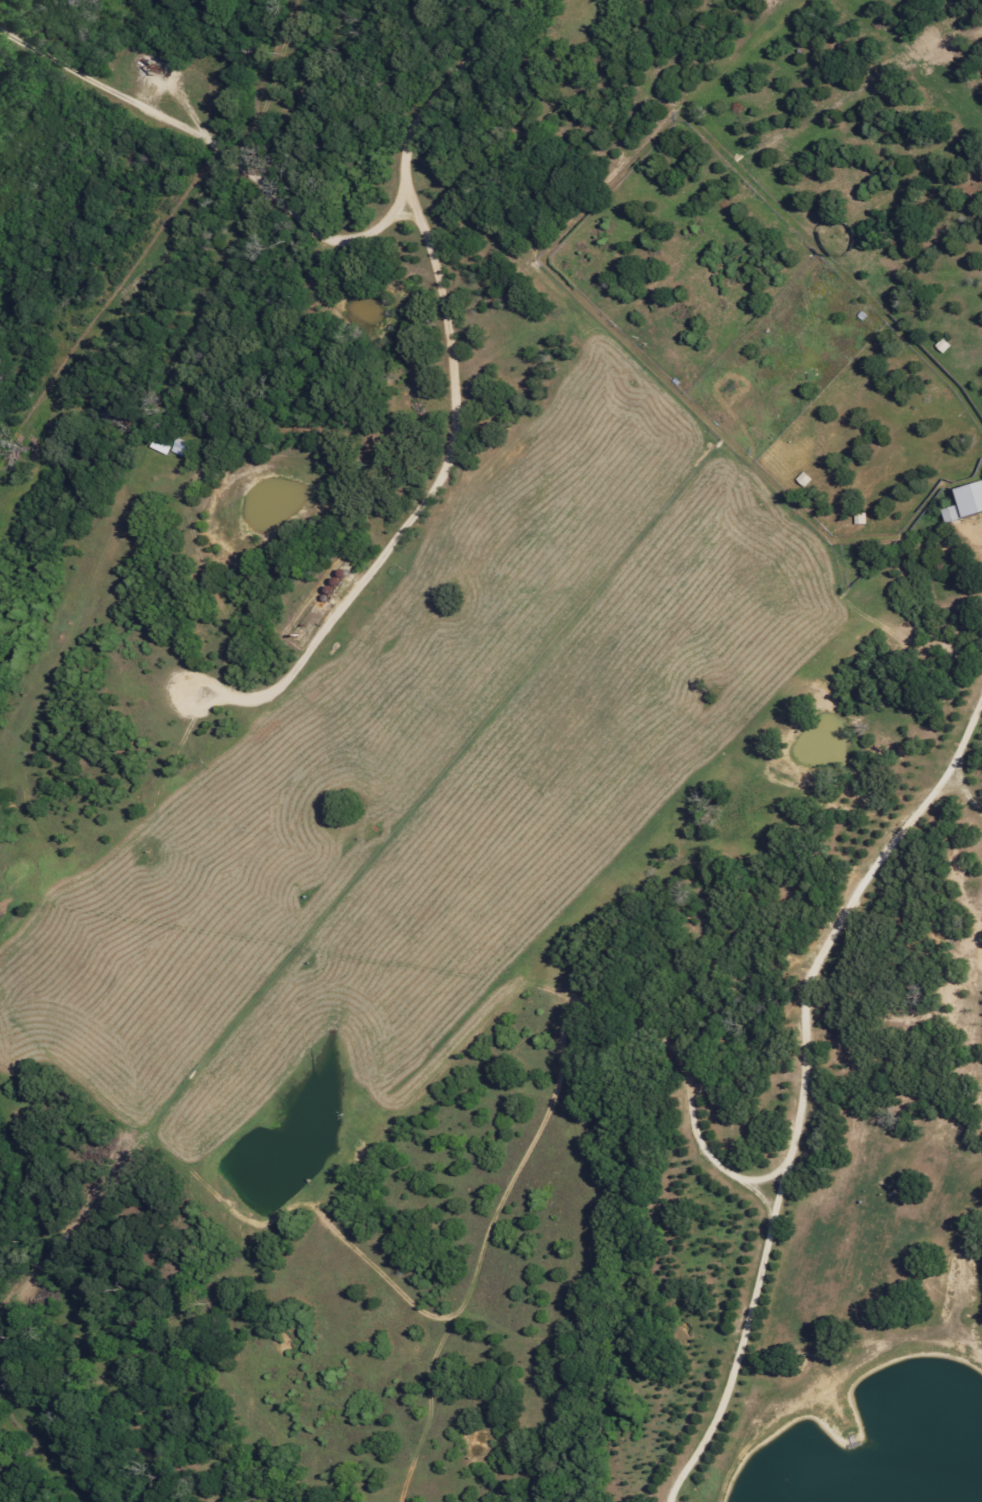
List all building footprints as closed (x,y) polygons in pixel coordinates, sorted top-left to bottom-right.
[(956,506),(941,510),(944,522),(981,513),(981,481),(952,488),(956,506)]
